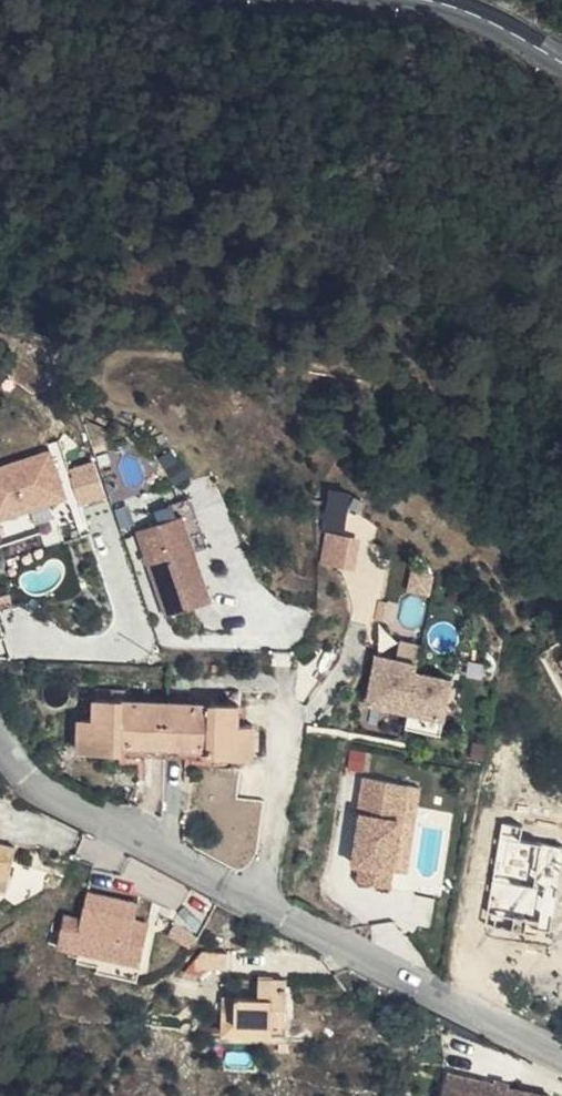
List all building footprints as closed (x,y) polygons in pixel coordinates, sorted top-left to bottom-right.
[(0,466),(0,520),(71,496),(54,448),(0,466)] [(176,448),(162,456),(179,483),(196,473),(186,457),(182,459),(176,448)] [(109,494),(97,459),(73,467),(84,502),(109,494)] [(320,562),(344,565),(356,490),(332,486),(320,562)] [(186,514),(141,529),(169,615),(215,600),(186,514)] [(433,592),(438,572),(415,567),(411,588),(433,592)] [(371,702),(447,718),(454,678),(419,672),(421,663),(402,659),(380,654),(371,702)] [(223,702),(118,699),(117,717),(82,716),(81,750),(240,754),(241,722),(222,722),(223,702)] [(447,718),(411,711),(408,727),(444,734),(447,718)] [(366,771),(369,750),(354,747),(351,768),(366,771)] [(423,786),(368,777),(362,814),(365,815),(358,864),(364,865),(361,881),(395,886),(398,869),(410,871),(423,786)] [(11,888),(21,844),(0,839),(0,886),(11,888)] [(68,914),(63,943),(144,959),(149,934),(136,931),(139,917),(142,901),(92,891),(87,918),(68,914)] [(136,931),(149,934),(152,920),(139,917),(136,931)] [(292,1027),(293,976),(263,975),(262,997),(233,996),(232,1026),(292,1027)] [(232,1026),(233,996),(220,996),(219,1035),(291,1037),(292,1027),(232,1026)] [(450,1070),(445,1095),(557,1095),(557,1093),(450,1070)]
